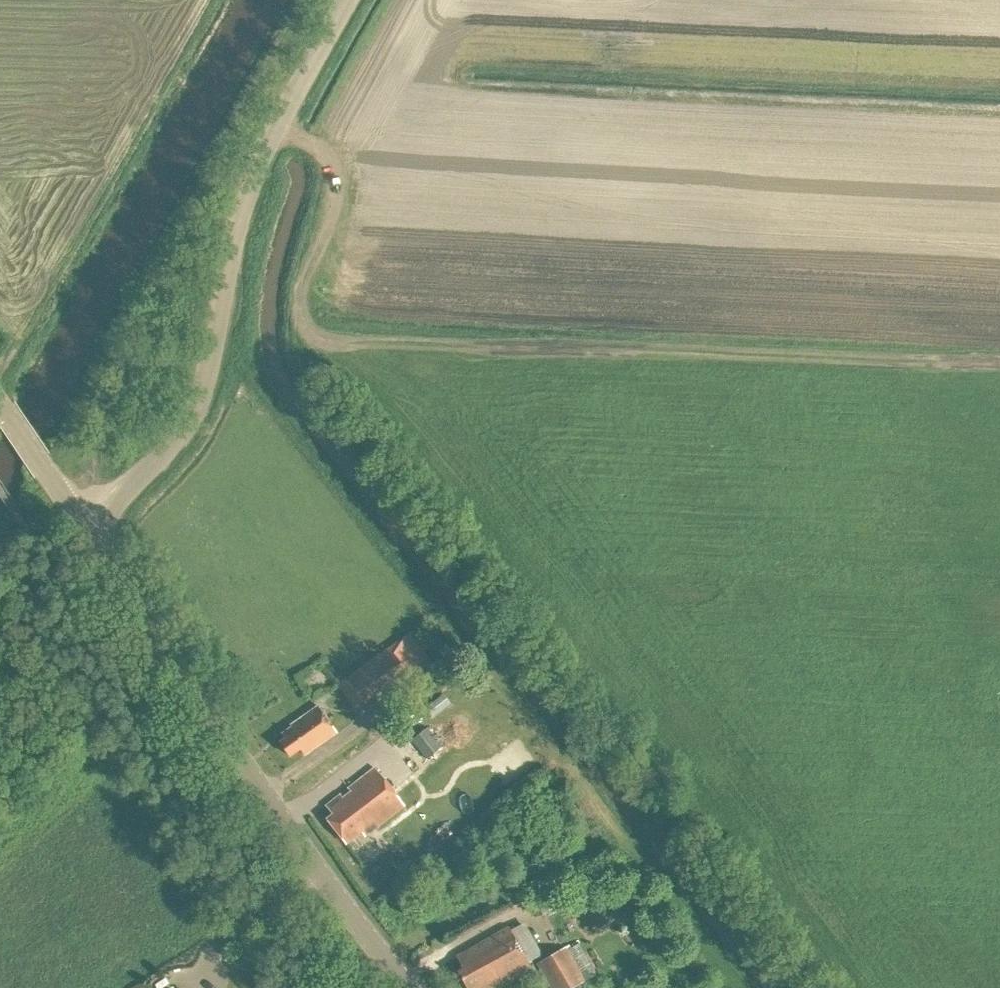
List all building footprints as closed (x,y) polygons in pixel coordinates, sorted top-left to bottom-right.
[(362,702),(427,658),(422,651),(425,649),(414,632),(338,685),(354,708),(362,702)] [(290,730),(285,733),(287,738),(279,743),(288,757),(299,750),(303,756),(334,734),(328,724),(317,707),(288,727),(290,730)] [(443,718),(413,741),(428,759),(457,736),(443,718)] [(331,817),(326,822),(343,845),(360,832),(363,836),(401,807),(373,770),(324,808),(331,817)] [(455,958),(462,970),(456,974),(464,987),(496,987),(529,970),(506,930),(455,958)] [(537,964),(549,987),(573,987),(585,981),(566,948),(537,964)]
